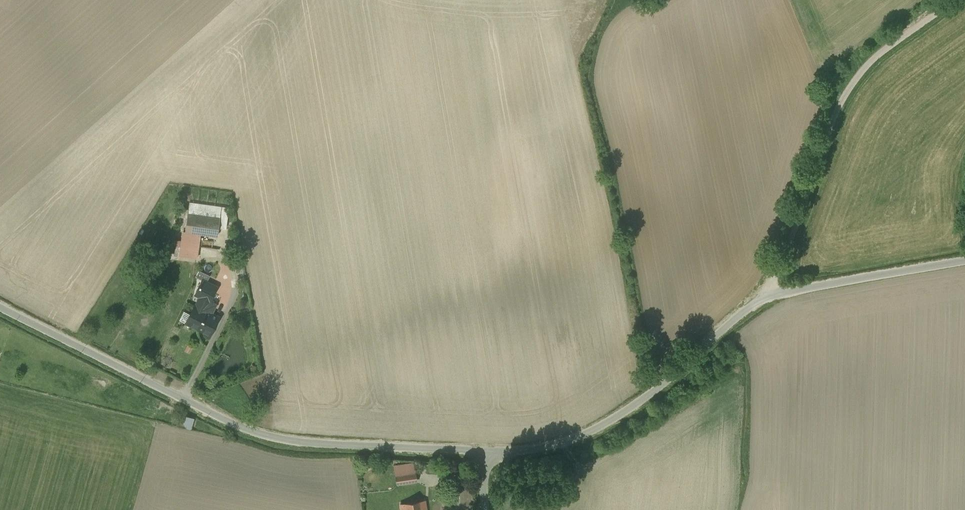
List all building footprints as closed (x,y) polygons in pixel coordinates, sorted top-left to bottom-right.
[(228,208),(190,203),(182,255),(197,257),(201,233),(218,236),(219,228),(226,228),(228,208)] [(200,296),(210,301),(210,300),(217,286),(203,279),(196,294),(200,296)] [(196,305),(205,310),(210,301),(200,296),(196,305)] [(205,310),(212,313),(217,304),(210,300),(210,301),(205,310)] [(196,305),(195,305),(186,322),(211,334),(219,317),(212,313),(205,310),(196,305)] [(180,415),(178,426),(192,429),(194,418),(180,415)] [(416,473),(395,475),(396,485),(417,483),(416,473)] [(399,505),(400,509),(424,509),(422,502),(399,505)]
